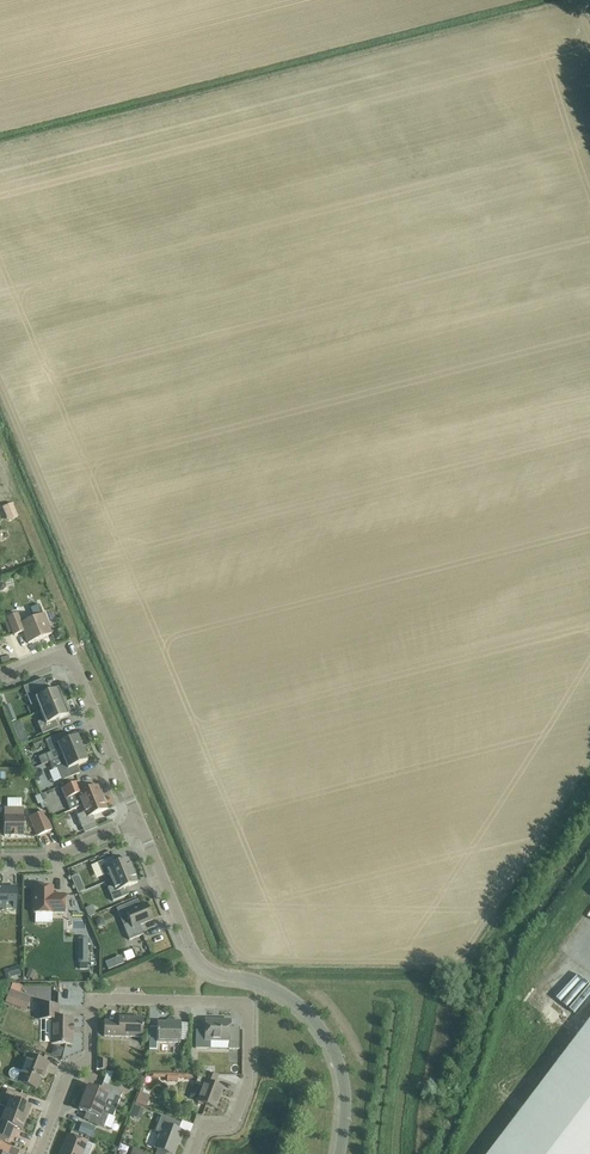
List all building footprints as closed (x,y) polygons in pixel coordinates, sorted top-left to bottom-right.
[(17,614),(7,618),(14,636),(23,632),(28,644),(51,635),(45,618),(40,606),(31,609),(34,618),(21,624),(17,614)] [(43,680),(23,688),(31,706),(37,703),(41,712),(65,702),(61,692),(59,693),(58,689),(49,693),(46,686),(43,680)] [(65,702),(41,712),(44,720),(38,723),(43,735),(58,728),(56,721),(68,716),(67,712),(69,711),(65,702)] [(45,755),(39,758),(42,766),(48,763),(50,762),(63,757),(82,749),(77,737),(66,741),(63,734),(45,741),(50,753),(45,755)] [(20,746),(28,742),(26,737),(18,740),(20,746)] [(40,740),(32,743),(34,749),(43,746),(40,740)] [(63,757),(50,762),(53,770),(57,769),(62,781),(79,774),(76,766),(87,761),(82,749),(63,757)] [(82,792),(80,787),(78,782),(71,785),(62,789),(71,811),(81,806),(102,798),(98,786),(91,789),(82,792)] [(41,795),(34,798),(38,805),(40,805),(42,810),(46,808),(41,795)] [(102,798),(81,806),(84,813),(77,816),(81,828),(95,822),(92,816),(107,810),(102,798)] [(17,836),(23,836),(23,817),(23,808),(4,808),(4,817),(4,836),(11,836),(11,837),(17,837),(17,836)] [(30,818),(37,836),(51,831),(44,812),(30,818)] [(111,880),(132,871),(127,859),(116,864),(113,857),(97,864),(103,877),(108,875),(109,875),(111,880)] [(132,871),(111,880),(113,885),(113,886),(107,889),(113,902),(128,895),(125,888),(137,883),(132,871)] [(81,883),(74,886),(78,894),(85,891),(81,883)] [(0,888),(0,909),(2,909),(2,910),(16,910),(16,887),(1,887),(1,888),(0,888)] [(34,887),(33,914),(65,914),(65,895),(53,895),(53,888),(34,887)] [(130,923),(123,926),(129,941),(143,935),(139,925),(152,920),(146,904),(140,907),(138,900),(129,904),(132,910),(126,913),(130,923)] [(92,907),(85,911),(88,918),(95,915),(92,907)] [(78,963),(87,963),(87,950),(78,950),(78,963)] [(113,960),(105,963),(108,970),(116,967),(113,960)] [(9,971),(12,978),(20,975),(18,968),(9,971)] [(35,973),(28,970),(25,978),(32,980),(35,973)] [(26,986),(26,993),(46,993),(45,999),(56,999),(57,987),(26,986)] [(15,1006),(20,994),(10,990),(5,1003),(15,1006)] [(72,1045),(73,1020),(58,1019),(58,1006),(39,1006),(39,1020),(51,1020),(51,1044),(72,1045)] [(142,1038),(143,1019),(119,1018),(118,1022),(104,1022),(104,1037),(142,1038)] [(210,1041),(229,1041),(229,1049),(238,1050),(239,1028),(230,1028),(230,1021),(206,1020),(205,1031),(196,1031),(195,1049),(210,1049),(210,1041)] [(150,1028),(149,1050),(156,1050),(157,1042),(180,1043),(181,1022),(173,1021),(173,1024),(157,1023),(157,1028),(150,1028)] [(490,1153),(589,1153),(589,1023),(490,1153)] [(52,1055),(59,1058),(62,1050),(55,1047),(52,1055)] [(18,1082),(36,1089),(42,1074),(44,1075),(48,1063),(26,1054),(22,1064),(25,1065),(22,1072),(16,1070),(14,1069),(12,1070),(10,1072),(9,1074),(9,1076),(10,1078),(12,1079),(18,1082)] [(98,1059),(98,1070),(107,1070),(107,1060),(98,1059)] [(116,1084),(116,1072),(108,1072),(108,1084),(116,1084)] [(137,1083),(143,1080),(139,1074),(133,1077),(137,1083)] [(214,1085),(217,1076),(200,1076),(196,1084),(203,1087),(197,1102),(215,1109),(223,1089),(214,1085)] [(88,1086),(83,1098),(104,1106),(116,1111),(120,1099),(123,1092),(103,1084),(100,1091),(88,1086)] [(5,1111),(27,1119),(31,1106),(20,1102),(22,1095),(8,1090),(3,1102),(8,1104),(5,1111)] [(139,1094),(135,1104),(145,1107),(149,1098),(139,1094)] [(83,1098),(78,1110),(86,1113),(91,1115),(88,1122),(104,1128),(104,1127),(108,1116),(113,1118),(116,1111),(104,1106),(83,1098)] [(135,1106),(131,1116),(139,1119),(143,1109),(135,1106)] [(5,1111),(3,1118),(0,1117),(0,1138),(11,1142),(16,1129),(22,1131),(27,1119),(5,1111)] [(181,1123),(162,1116),(156,1132),(160,1134),(155,1148),(169,1153),(173,1153),(179,1141),(180,1141),(183,1132),(179,1130),(181,1123)] [(184,1120),(181,1127),(193,1132),(196,1124),(184,1120)] [(82,1123),(78,1132),(87,1135),(90,1126),(82,1123)] [(69,1136),(62,1153),(90,1153),(93,1145),(69,1136)]
